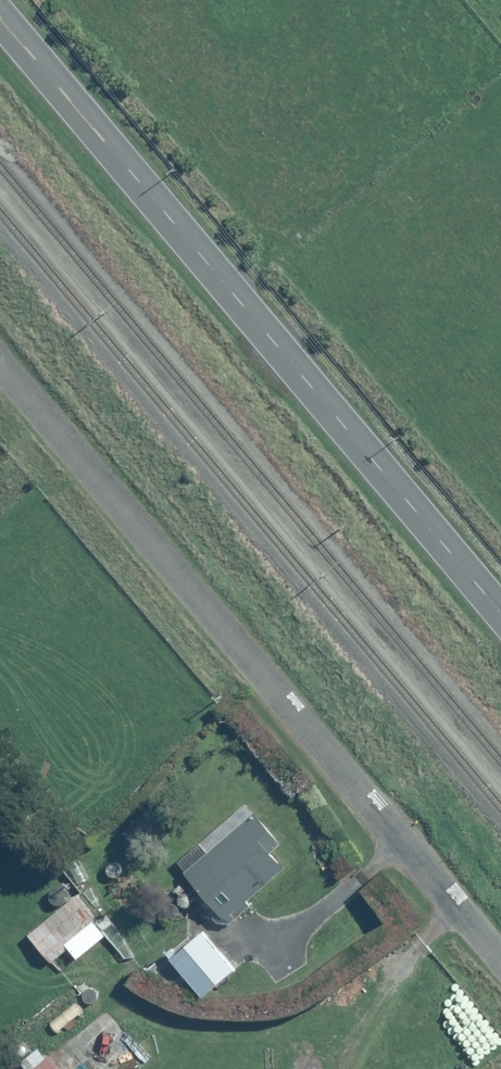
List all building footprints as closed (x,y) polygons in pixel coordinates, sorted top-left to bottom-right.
[(246,801),(172,862),(200,897),(198,898),(222,928),(250,906),(244,899),(284,866),(269,848),(278,841),(246,801)] [(78,891),(26,928),(50,961),(68,948),(74,957),(105,934),(101,929),(111,922),(104,913),(97,918),(78,891)] [(202,925),(169,952),(201,992),(234,966),(202,925)] [(37,1043),(18,1057),(26,1068),(65,1068),(53,1051),(46,1056),(37,1043)]
